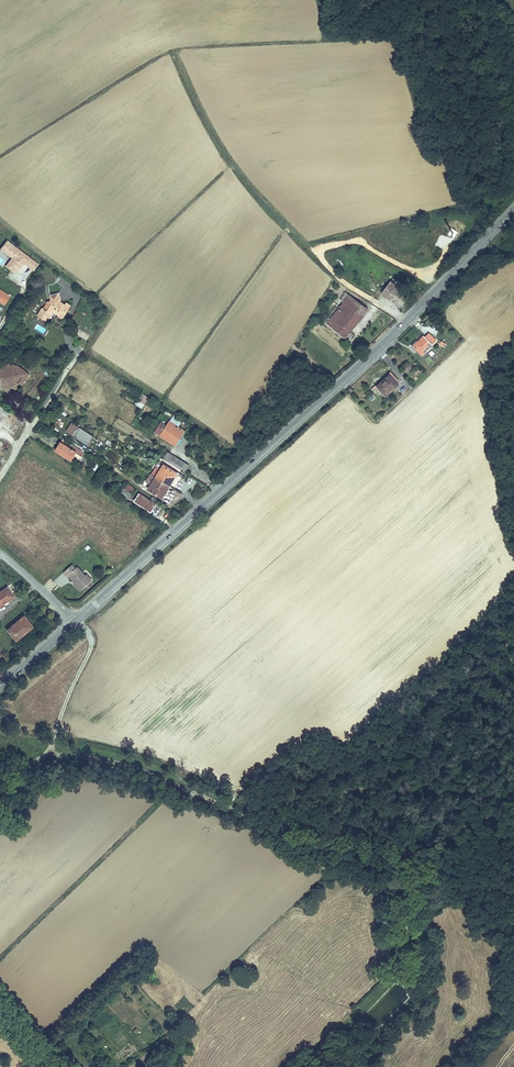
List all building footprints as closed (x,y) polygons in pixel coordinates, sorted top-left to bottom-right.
[(38,262),(6,238),(0,246),(0,249),(11,257),(4,266),(15,274),(23,263),(33,270),(38,262)] [(409,296),(390,281),(382,292),(400,307),(409,296)] [(9,296),(0,290),(0,302),(4,304),(9,296)] [(63,318),(70,306),(66,303),(65,305),(61,302),(59,292),(50,295),(51,301),(52,303),(46,305),(44,308),(43,308),(40,312),(43,314),(43,315),(49,319),(52,313),(55,312),(55,313),(58,315),(63,318)] [(345,338),(368,309),(349,295),(345,292),(344,294),(342,298),(345,300),(343,302),(340,306),(339,308),(327,323),(345,338)] [(43,315),(43,314),(40,312),(38,315),(47,321),(49,319),(43,315)] [(426,351),(433,344),(436,341),(429,333),(426,337),(424,336),(418,342),(414,346),(422,355),(426,351)] [(418,342),(417,341),(411,346),(422,357),(428,352),(426,351),(422,355),(414,346),(418,342)] [(22,378),(25,377),(28,373),(18,366),(16,367),(14,365),(12,365),(10,364),(7,365),(5,368),(2,369),(0,371),(0,380),(1,379),(4,381),(3,383),(8,386),(10,384),(12,385),(12,386),(16,389),(20,384),(20,383),(19,383),(22,378)] [(386,395),(398,384),(400,382),(391,372),(383,379),(384,381),(378,386),(386,395)] [(22,385),(30,374),(28,373),(25,377),(22,378),(19,383),(20,383),(20,384),(22,385)] [(144,405),(149,398),(142,394),(137,400),(135,404),(142,408),(144,405)] [(12,414),(8,421),(15,426),(20,420),(12,414)] [(175,445),(185,431),(178,427),(181,423),(179,421),(177,424),(171,419),(160,436),(175,445)] [(94,437),(72,423),(67,431),(88,445),(94,437)] [(84,452),(63,439),(56,451),(71,460),(74,455),(81,460),(83,456),(82,456),(84,452)] [(170,463),(175,456),(168,452),(163,459),(170,463)] [(189,465),(175,456),(170,463),(184,472),(189,465)] [(169,485),(177,473),(164,465),(161,470),(157,476),(156,477),(169,485)] [(162,497),(169,485),(156,477),(148,489),(162,497)] [(129,498),(135,488),(128,484),(125,488),(124,488),(122,492),(121,493),(129,498)] [(153,510),(159,501),(152,496),(150,500),(139,493),(134,501),(150,512),(151,513),(153,510)] [(85,576),(77,567),(76,568),(72,565),(64,573),(67,577),(69,575),(76,583),(76,584),(78,582),(83,588),(92,580),(87,574),(85,576)] [(83,588),(78,582),(76,584),(76,583),(75,585),(80,591),(83,588)] [(14,596),(11,593),(10,593),(5,588),(0,592),(0,606),(14,596)] [(25,632),(32,626),(24,616),(7,629),(13,637),(16,634),(18,636),(23,631),(24,632),(25,632)] [(15,640),(25,632),(24,632),(23,631),(18,636),(16,634),(13,637),(15,640)]
